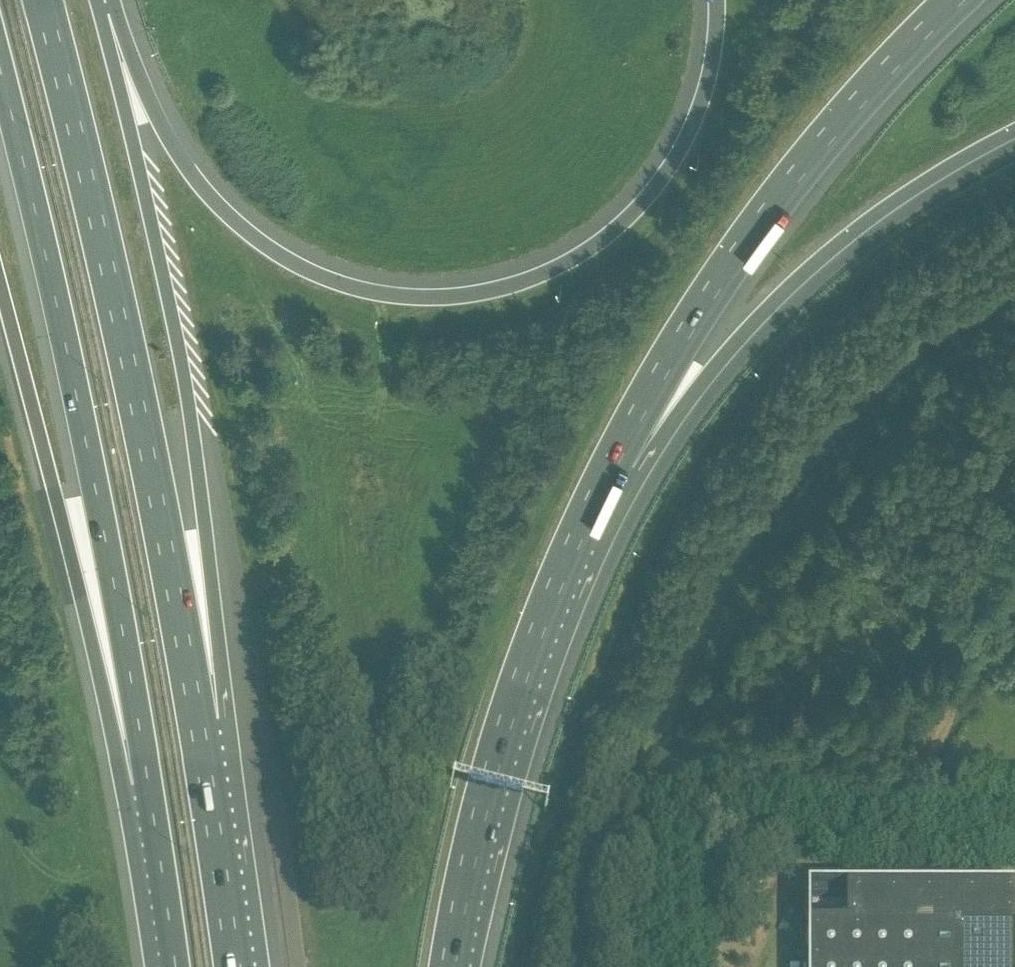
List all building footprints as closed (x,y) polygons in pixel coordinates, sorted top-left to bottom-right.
[(851,886),(850,925),(812,925),(812,966),(1014,966),(1014,886),(851,886)]
